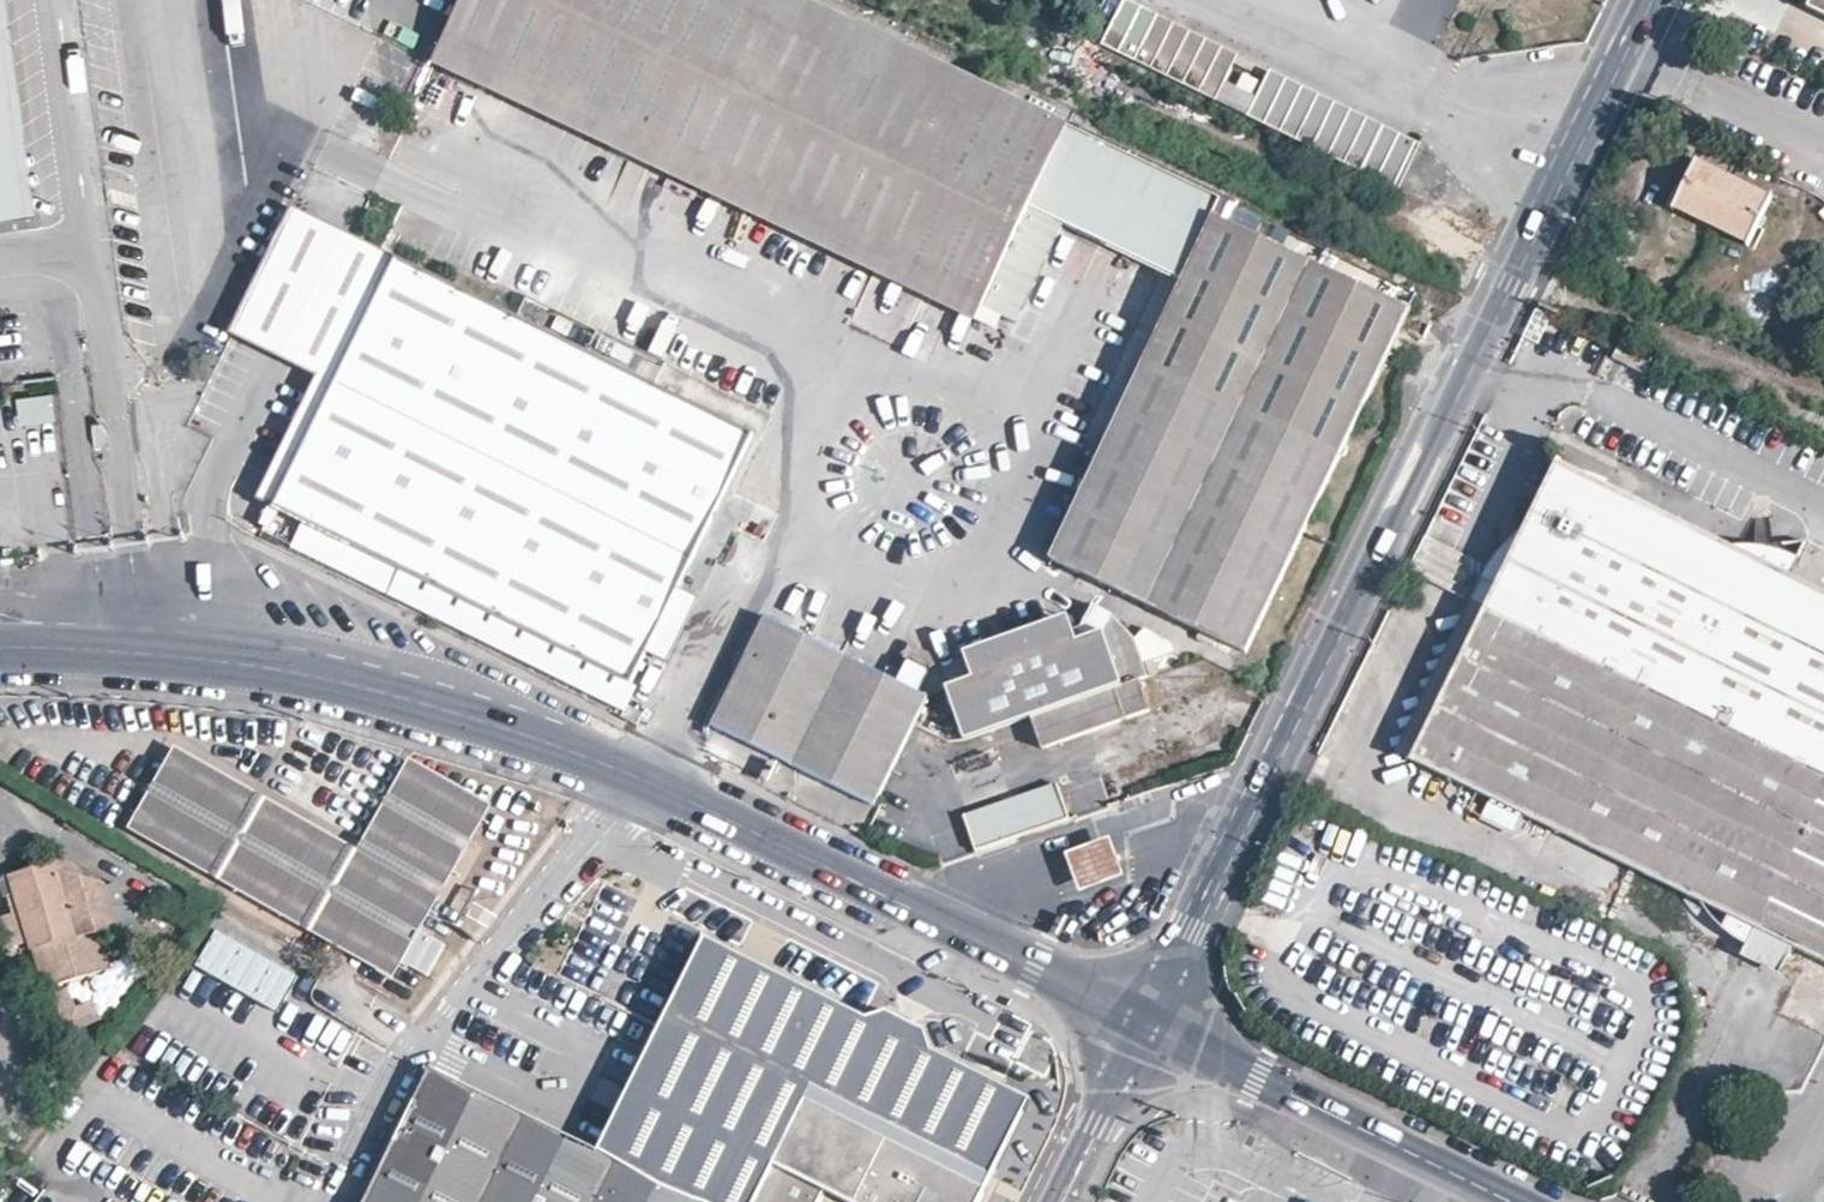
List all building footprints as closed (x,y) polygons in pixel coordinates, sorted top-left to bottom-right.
[(33,213),(4,0),(0,0),(0,217),(33,213)] [(757,0),(462,0),(439,49),(980,306),(1028,206),(1181,278),(1048,557),(1199,630),(1216,638),(1245,652),(1409,309),(1211,215),(1228,182),(1215,175),(1131,135),(1075,108),(1067,125),(1058,143),(757,0)] [(806,0),(757,0),(1058,143),(1067,125),(806,0)] [(1118,13),(1231,68),(1238,55),(1127,0),(1124,0),(1118,13)] [(1809,7),(1823,15),(1823,0),(1812,0),(1809,7)] [(1118,13),(1102,45),(1215,100),(1231,68),(1118,13)] [(439,49),(432,63),(973,320),(980,306),(439,49)] [(1248,116),(1399,190),(1421,145),(1270,71),(1248,116)] [(1750,241),(1770,199),(1695,162),(1674,206),(1750,241)] [(335,385),(396,258),(349,236),(293,209),(233,336),(277,357),(317,376),(335,385)] [(1617,222),(1609,239),(1636,251),(1643,234),(1617,222)] [(541,327),(396,258),(335,385),(275,512),(529,633),(546,641),(579,572),(670,616),(758,429),(661,383),(541,327)] [(551,308),(541,327),(661,383),(670,365),(551,308)] [(1650,357),(1620,342),(1613,356),(1643,371),(1650,357)] [(257,503),(275,512),(335,385),(317,376),(257,503)] [(52,396),(17,400),(20,424),(56,419),(52,396)] [(1528,523),(1486,611),(1415,758),(1460,781),(1493,797),(1755,926),(1792,944),(1823,960),(1823,591),(1785,572),(1729,544),(1604,482),(1569,465),(1559,460),(1528,523)] [(1580,465),(1569,465),(1604,482),(1610,469),(1597,466),(1588,465),(1580,465)] [(1486,611),(1528,523),(1515,532),(1502,544),(1490,558),(1468,603),(1486,611)] [(1759,541),(1729,544),(1785,572),(1794,556),(1759,541)] [(579,572),(546,641),(637,685),(651,657),(670,616),(643,604),(579,572)] [(683,591),(670,616),(682,622),(695,596),(683,591)] [(682,622),(670,616),(651,657),(673,668),(705,601),(695,596),(682,622)] [(1415,758),(1486,611),(1468,603),(1396,748),(1415,758)] [(1111,617),(1104,612),(1094,627),(1101,632),(1111,617)] [(711,724),(872,803),(911,722),(925,694),(764,615),(711,724)] [(1045,632),(1070,623),(1068,616),(1042,624),(1045,632)] [(1138,679),(1148,676),(1144,662),(1137,643),(1111,617),(1101,632),(1076,641),(1070,623),(1045,632),(1042,624),(962,651),(971,677),(944,685),(962,739),(1030,716),(1121,685),(1138,679)] [(1199,630),(1195,641),(1211,649),(1216,638),(1199,630)] [(1144,662),(1148,676),(1158,672),(1154,659),(1144,662)] [(907,660),(898,679),(920,690),(929,670),(907,660)] [(1149,711),(1138,679),(1121,685),(1030,716),(1042,749),(1149,711)] [(632,710),(627,720),(644,728),(649,718),(632,710)] [(356,851),(175,750),(130,832),(237,891),(247,872),(313,909),(303,927),(394,978),(490,802),(408,757),(356,851)] [(1493,797),(1460,781),(1449,801),(1483,818),(1493,797)] [(964,816),(975,850),(1071,817),(1059,783),(964,816)] [(1116,857),(1109,837),(1065,853),(1071,872),(1078,891),(1123,875),(1116,857)] [(55,861),(4,877),(1,882),(5,896),(17,892),(47,988),(112,967),(102,934),(119,933),(138,943),(144,930),(132,906),(122,905),(111,905),(105,886),(103,880),(58,869),(55,861)] [(247,872),(237,891),(303,927),(313,909),(247,872)] [(119,887),(113,883),(105,886),(111,905),(122,905),(119,887)] [(199,907),(167,889),(163,897),(194,914),(199,907)] [(1779,972),(1792,944),(1755,926),(1742,954),(1779,972)] [(1099,929),(1098,930),(1098,945),(1100,946),(1112,938),(1112,936),(1099,929)] [(826,1188),(854,1201),(980,1201),(1033,1097),(933,1047),(926,1026),(912,1019),(896,1011),(891,1008),(868,1017),(705,936),(597,1153),(431,1070),(365,1201),(820,1201),(826,1188)] [(100,1007),(79,1015),(71,989),(57,994),(71,1034),(106,1023),(100,1007)] [(900,1003),(896,1011),(912,1019),(916,1010),(900,1003)]
